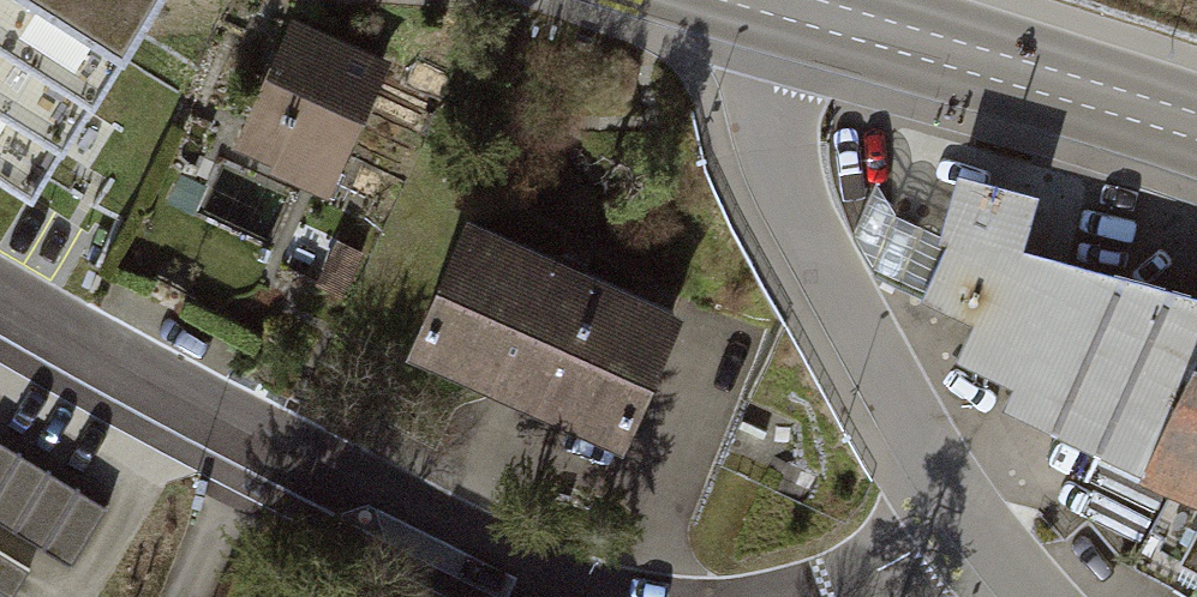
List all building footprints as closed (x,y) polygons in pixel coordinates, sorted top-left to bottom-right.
[(33,194),(157,0),(0,0),(0,174),(33,194)] [(391,58),(286,16),(230,145),(333,191),(391,58)] [(270,236),(293,187),(243,164),(219,213),(270,236)] [(951,244),(927,298),(974,319),(957,357),(1017,384),(1004,406),(1168,495),(1154,521),(1171,531),(1160,551),(1196,569),(1196,297),(1091,269),(1023,251),(1041,193),(963,174),(942,241),(951,244)] [(678,305),(462,214),(407,347),(620,443),(678,305)] [(0,443),(0,519),(78,563),(111,505),(0,443)] [(0,547),(0,596),(10,596),(29,564),(0,547)] [(278,588),(274,596),(296,596),(278,588)]
